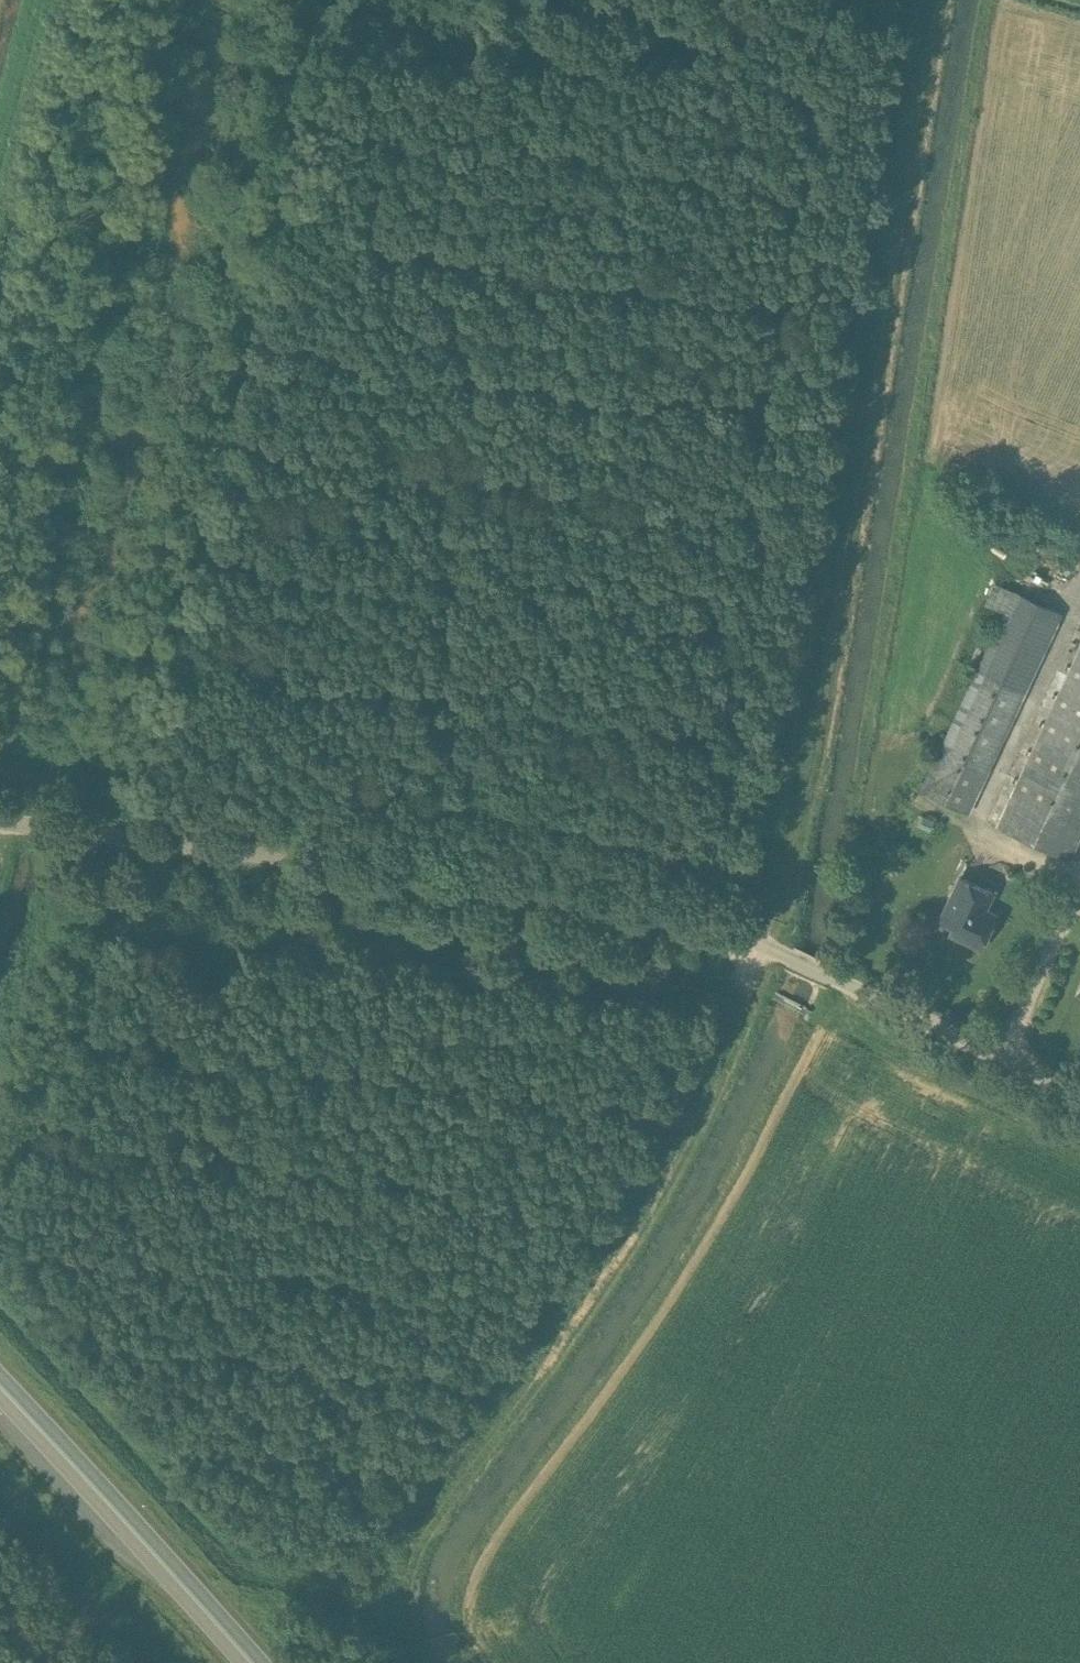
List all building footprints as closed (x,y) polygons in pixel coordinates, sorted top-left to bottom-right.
[(1061,613),(994,582),(984,603),(1002,611),(920,791),(969,813),(1061,613)] [(996,826),(1070,861),(1079,839),(1079,645),(996,826)] [(993,892),(959,876),(939,919),(960,928),(956,936),(980,948),(996,913),(986,908),(993,892)]
